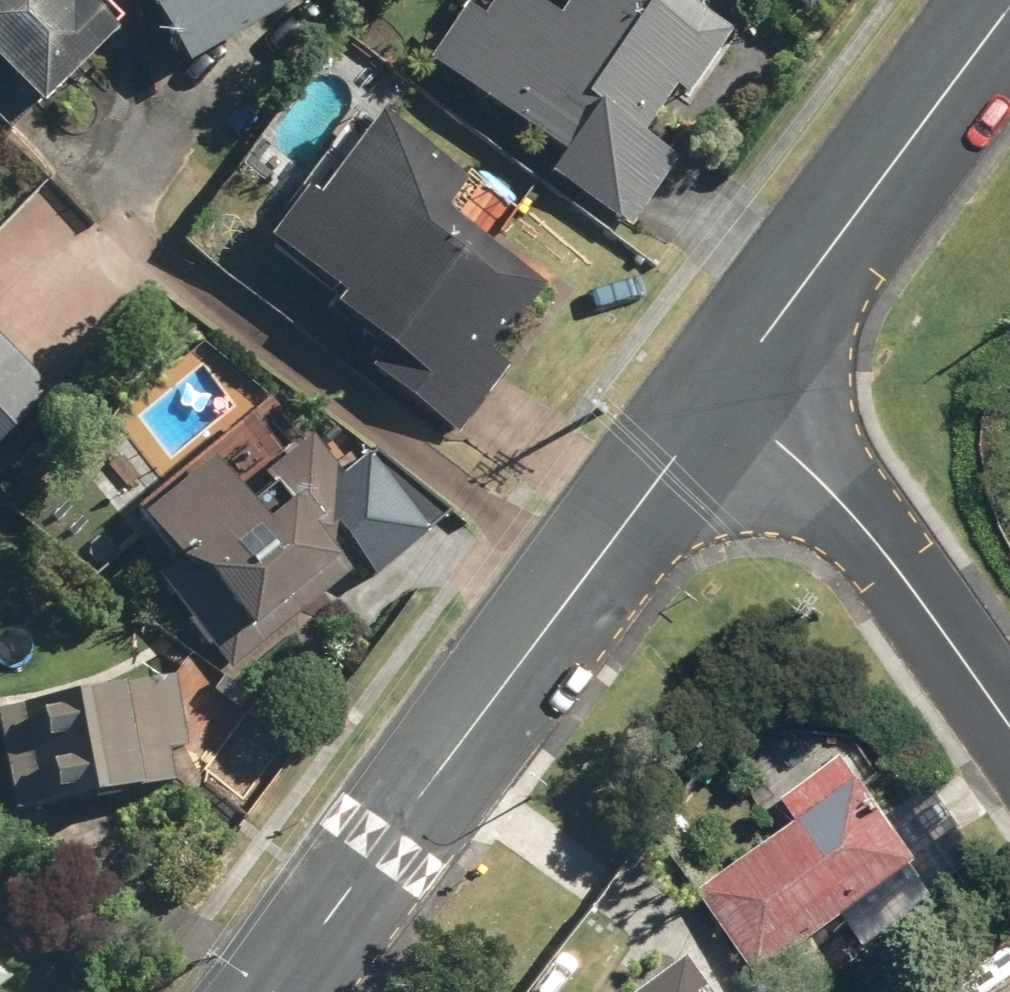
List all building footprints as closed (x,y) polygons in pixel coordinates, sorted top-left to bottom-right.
[(19,125),(113,40),(76,0),(0,0),(0,104),(19,125)] [(210,72),(331,0),(166,0),(210,72)] [(552,25),(517,0),(490,0),(436,75),(567,169),(560,179),(629,229),(676,164),(640,139),(713,39),(659,0),(570,0),(552,25)] [(554,301),(551,298),(553,296),(483,247),(333,134),(241,256),(382,362),(369,381),(453,439),(488,389),(554,301)] [(53,387),(0,334),(0,439),(53,387)] [(392,533),(313,431),(245,485),(214,453),(144,508),(179,553),(158,570),(232,666),(392,533)] [(11,808),(173,778),(166,744),(189,740),(177,671),(20,700),(0,704),(0,747),(11,808)] [(214,687),(240,708),(250,695),(225,674),(214,687)] [(766,975),(931,855),(854,751),(789,795),(805,818),(704,886),(766,975)] [(700,951),(642,991),(729,991),(700,951)] [(13,973),(0,955),(0,983),(13,973)]
